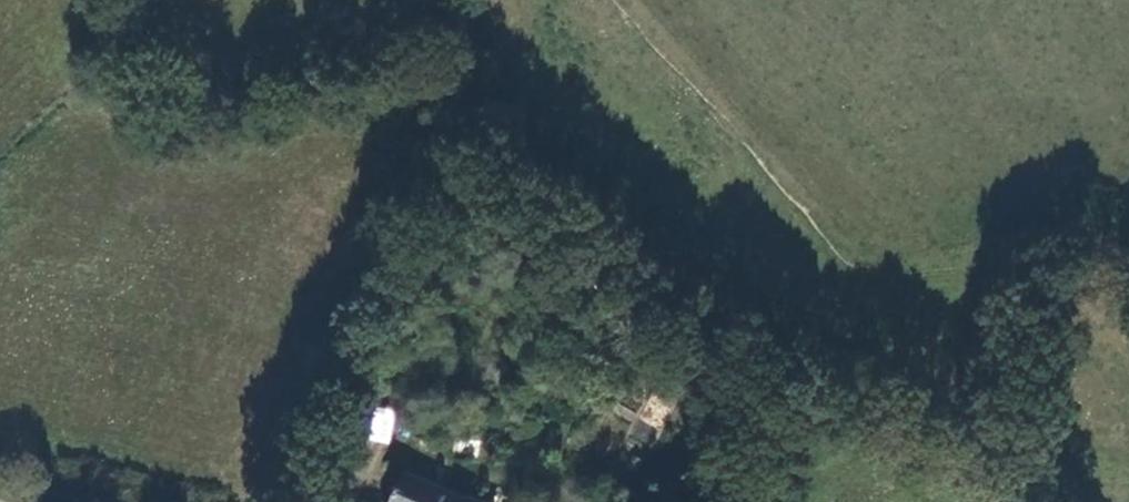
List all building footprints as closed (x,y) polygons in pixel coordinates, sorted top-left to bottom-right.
[(369,440),(377,408),(354,403),(346,435),(369,440)] [(392,477),(381,501),(449,501),(392,477)]
